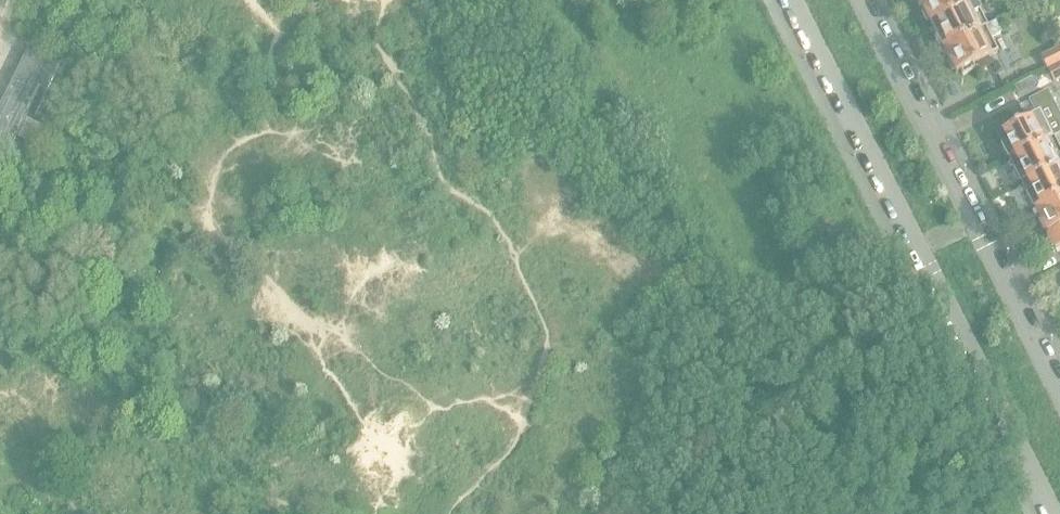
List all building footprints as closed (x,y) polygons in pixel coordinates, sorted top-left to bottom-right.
[(973,0),(919,0),(924,10),(922,11),(927,21),(929,20),(930,23),(974,1),(973,0)] [(986,26),(974,1),(930,23),(936,35),(934,36),(939,45),(941,44),(943,48),(986,26)] [(997,53),(990,38),(1000,33),(997,27),(1007,22),(1004,17),(986,26),(943,48),(949,59),(947,60),(952,70),(954,69),(956,73),(960,71),(963,76),(974,70),(972,65),(997,53)] [(48,92),(48,91),(47,90),(60,63),(28,47),(0,105),(0,148),(9,152),(26,116),(34,120),(48,92)] [(1059,61),(1059,47),(1040,57),(1045,68),(1059,61)] [(1059,77),(1059,61),(1045,68),(1052,81),(1059,77)] [(1059,133),(1059,130),(1051,113),(1059,109),(1059,105),(1059,104),(1027,120),(1025,115),(1012,121),(1015,126),(997,135),(1002,145),(1000,146),(1005,156),(1007,155),(1009,159),(1054,136),(1059,133)] [(28,142),(38,123),(27,117),(17,137),(28,142)] [(1054,136),(1009,159),(1015,170),(1013,171),(1018,181),(1020,180),(1022,184),(1059,164),(1059,133),(1054,136)] [(1022,184),(1027,195),(1026,196),(1031,205),(1032,204),(1034,208),(1059,195),(1059,164),(1022,184)] [(1034,208),(1040,219),(1038,220),(1043,230),(1045,229),(1048,236),(1047,237),(1052,247),(1053,246),(1055,249),(1059,246),(1059,195),(1034,208)]
